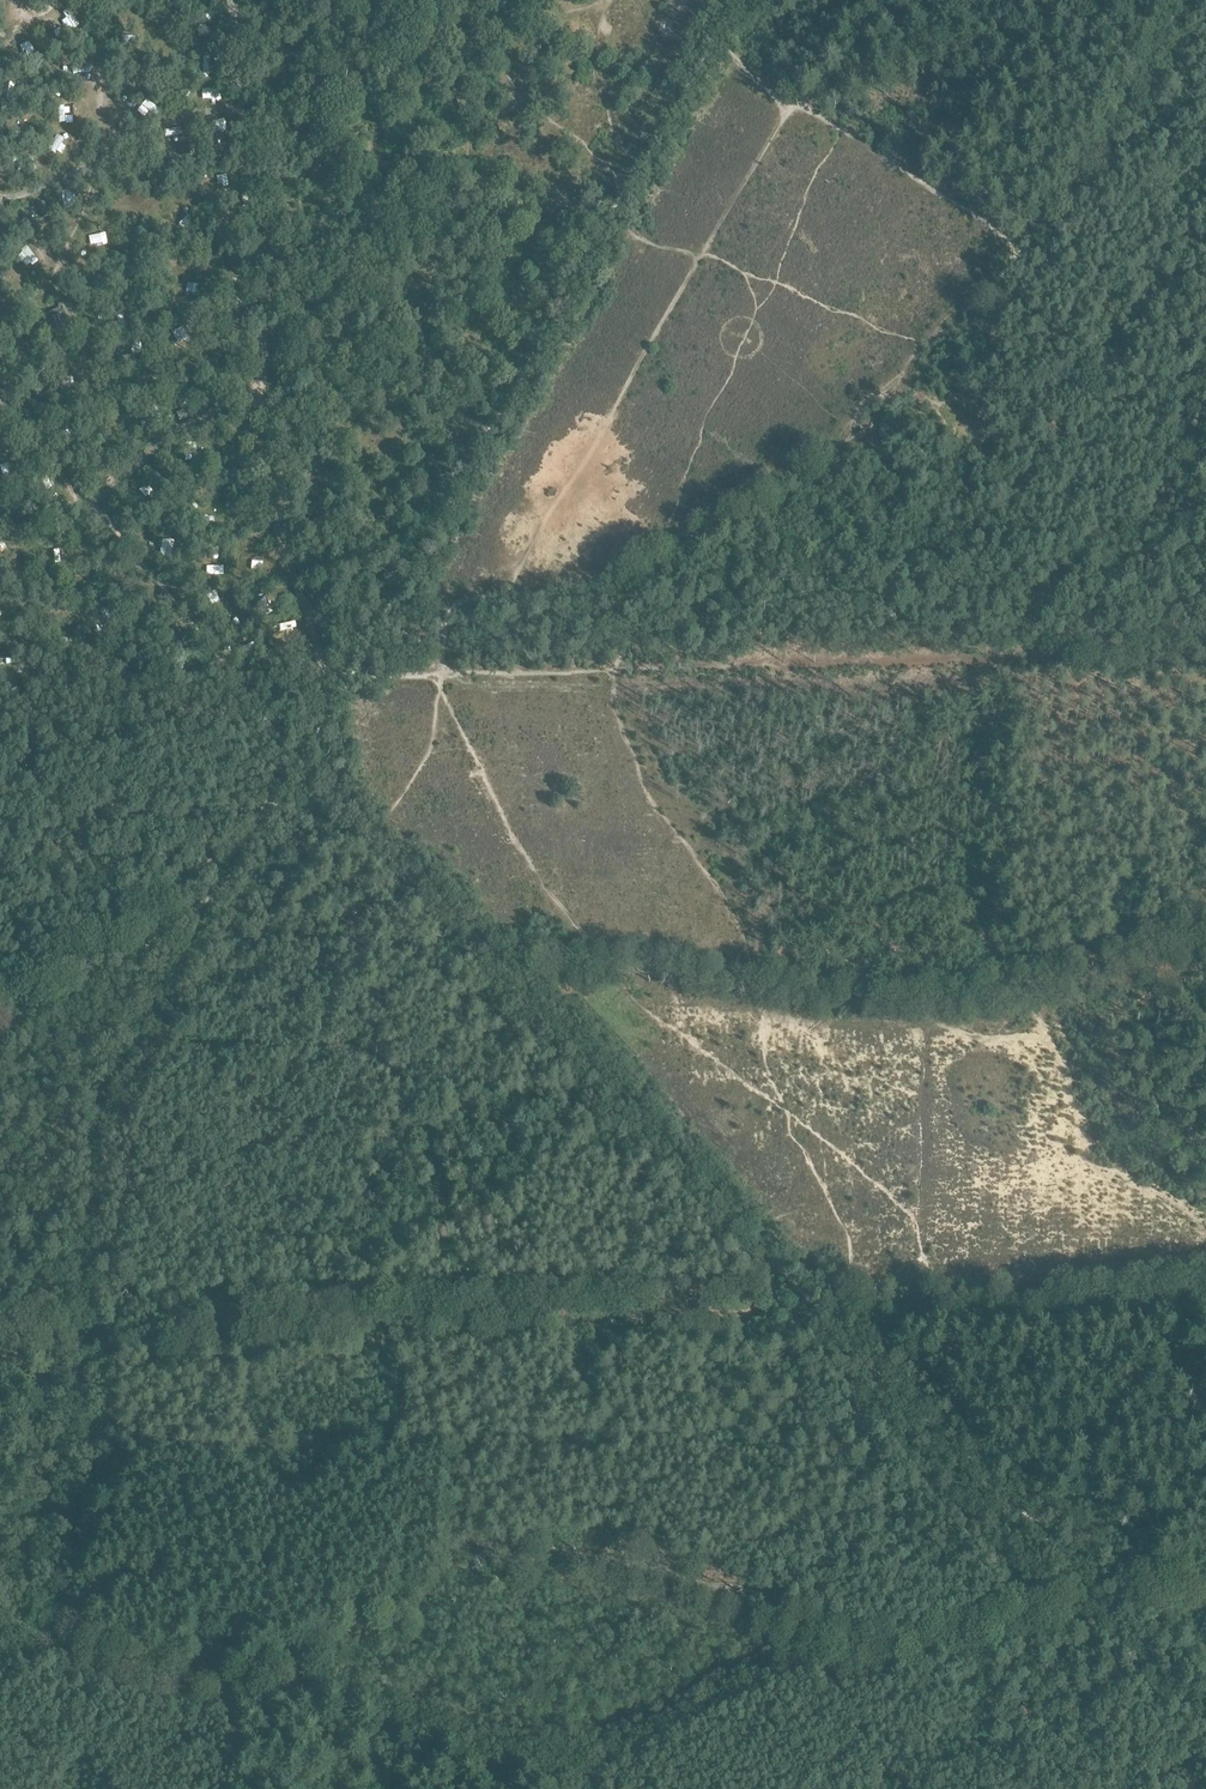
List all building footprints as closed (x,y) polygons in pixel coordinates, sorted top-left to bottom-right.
[(43,315),(50,332),(70,323),(63,307),(43,315)]
